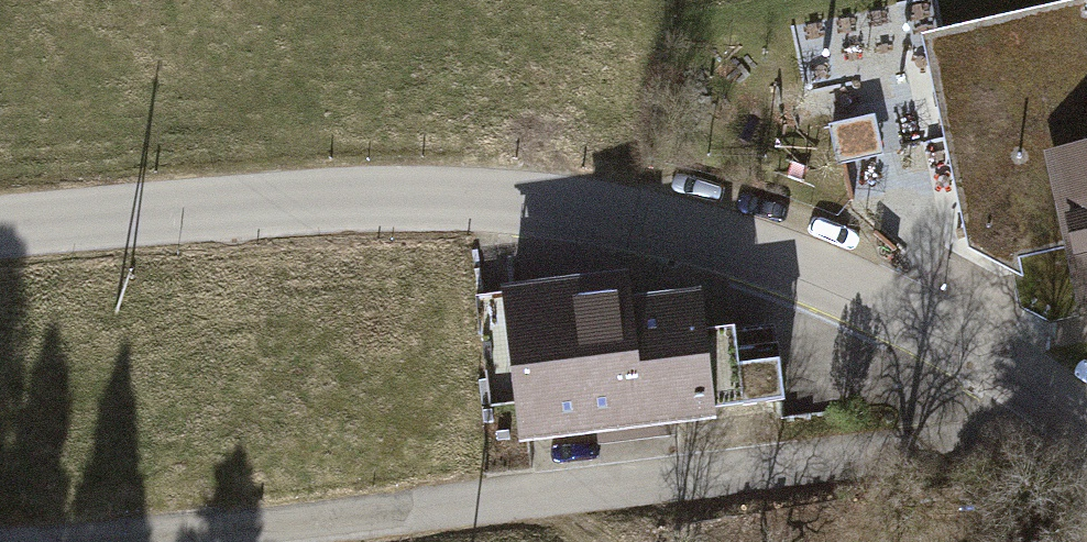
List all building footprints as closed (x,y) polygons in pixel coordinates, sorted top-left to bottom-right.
[(919,39),(966,248),(1009,269),(1017,307),(1046,320),(1086,311),(1086,1),(919,39)] [(514,292),(476,296),(493,435),(786,400),(783,368),(737,374),(732,335),(661,343),(657,306),(518,323),(514,292)]
